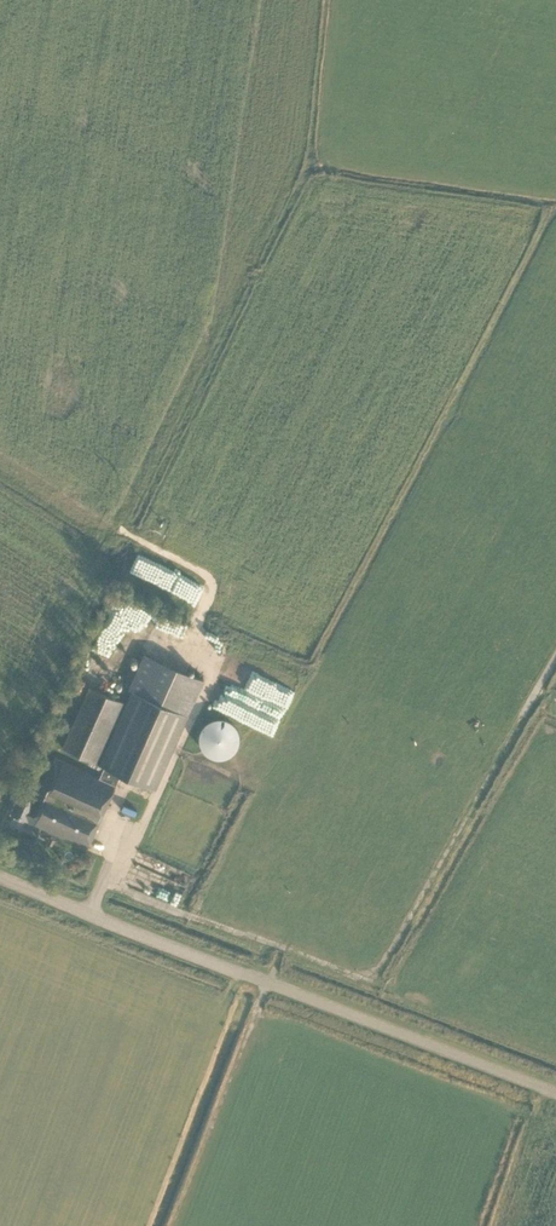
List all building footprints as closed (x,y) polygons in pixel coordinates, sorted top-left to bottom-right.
[(203,680),(143,652),(127,688),(132,690),(126,702),(92,687),(65,748),(105,766),(100,777),(55,757),(37,797),(21,789),(11,811),(27,818),(26,820),(87,847),(121,773),(154,788),(203,680)] [(225,718),(219,717),(213,718),(208,721),(203,725),(200,731),(199,737),(200,743),(203,749),(208,753),(213,756),(219,757),(225,756),(231,753),(235,749),(238,743),(239,737),(238,731),(235,725),(231,721),(225,718)]
